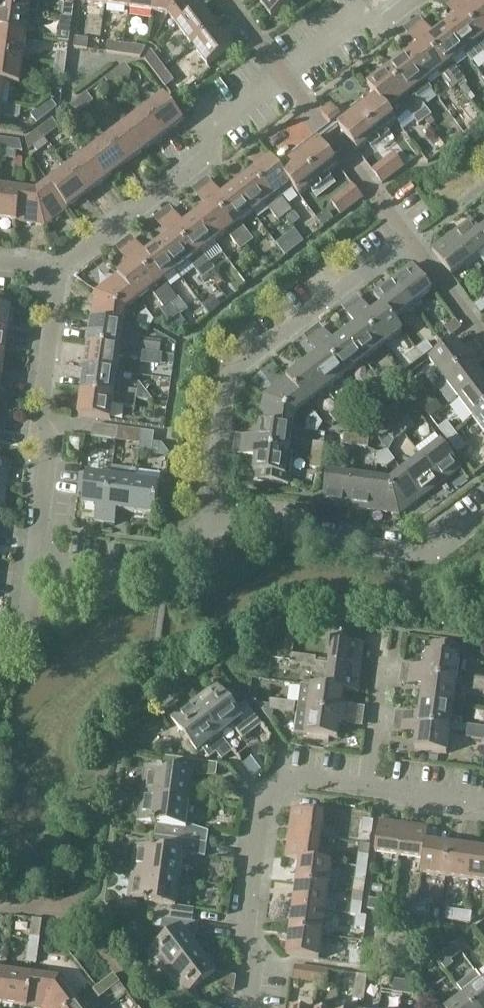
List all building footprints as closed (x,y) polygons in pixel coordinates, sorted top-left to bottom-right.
[(38,13),(39,3),(31,2),(31,0),(0,0),(0,8),(38,13)] [(105,5),(129,8),(130,0),(106,0),(105,5)] [(152,11),(154,0),(130,0),(129,8),(152,11)] [(168,14),(176,0),(154,0),(152,11),(168,14)] [(197,0),(176,0),(168,14),(180,29),(205,10),(197,0)] [(271,17),(293,0),(258,0),(271,17)] [(459,8),(483,41),(483,0),(478,0),(471,5),(468,1),(459,8)] [(63,4),(62,16),(72,17),(74,5),(63,4)] [(38,13),(0,8),(0,32),(27,35),(28,23),(37,24),(38,13)] [(443,27),(463,53),(464,52),(471,63),(483,53),(479,46),(483,42),(483,41),(459,8),(452,13),(455,18),(443,27)] [(180,29),(194,47),(219,29),(205,10),(180,29)] [(70,30),(72,17),(62,16),(60,29),(70,30)] [(441,75),(446,82),(459,72),(451,62),(463,53),(443,27),(433,35),(430,30),(421,37),(447,71),(441,75)] [(232,46),(219,29),(194,47),(207,65),(232,46)] [(27,35),(0,32),(0,56),(23,59),(27,35)] [(76,37),(74,47),(87,49),(88,39),(76,37)] [(417,47),(406,56),(425,81),(438,72),(441,75),(447,71),(421,37),(414,43),(417,47)] [(107,52),(122,54),(124,44),(108,42),(107,52)] [(146,47),(124,44),(122,54),(140,57),(146,47)] [(145,60),(157,76),(165,69),(151,50),(145,60)] [(57,52),(55,63),(66,65),(67,53),(57,52)] [(6,81),(5,82),(20,84),(23,59),(0,56),(0,80),(6,81)] [(406,56),(386,71),(409,100),(401,105),(407,113),(409,112),(412,117),(426,107),(420,99),(432,90),(425,81),(406,56)] [(64,78),(66,65),(55,63),(53,76),(64,78)] [(126,64),(115,71),(122,79),(131,72),(126,64)] [(174,81),(165,69),(157,76),(166,87),(174,81)] [(111,87),(122,79),(115,71),(105,79),(111,87)] [(376,96),(377,95),(387,110),(388,110),(397,121),(407,113),(401,105),(409,100),(386,71),(368,85),(376,96)] [(465,79),(459,72),(446,82),(452,89),(465,79)] [(468,84),(465,80),(458,84),(466,95),(471,92),(466,86),(468,84)] [(87,93),(77,101),(83,109),(93,101),(87,93)] [(376,137),(397,121),(388,110),(387,110),(377,95),(376,96),(365,104),(363,100),(353,108),(364,122),(376,137)] [(164,96),(145,110),(164,135),(183,120),(164,96)] [(51,99),(40,108),(46,116),(57,108),(51,99)] [(73,116),(83,109),(77,101),(67,108),(73,116)] [(2,105),(0,105),(0,121),(1,117),(18,119),(20,117),(21,108),(2,105)] [(346,136),(364,122),(353,108),(341,117),(332,106),(326,110),(321,113),(331,126),(335,122),(346,136)] [(426,107),(412,117),(419,125),(432,115),(426,107)] [(37,123),(46,116),(40,108),(31,115),(37,123)] [(145,110),(126,125),(145,150),(164,135),(145,110)] [(53,119),(39,130),(45,138),(59,127),(53,119)] [(358,151),(376,137),(364,122),(346,136),(358,151)] [(126,125),(106,140),(125,165),(145,150),(126,125)] [(29,150),(45,138),(39,130),(26,139),(29,150)] [(294,153),(306,169),(328,152),(316,136),(294,153)] [(20,141),(5,139),(3,149),(23,152),(20,141)] [(106,179),(125,165),(106,140),(87,154),(106,179)] [(338,186),(328,173),(338,165),(328,152),(306,169),(316,182),(319,180),(328,193),(338,186)] [(316,182),(306,169),(294,153),(288,157),(291,161),(281,169),(280,170),(294,189),(299,195),(316,182)] [(394,153),(372,170),(382,183),(404,166),(394,153)] [(87,154),(68,169),(87,194),(106,179),(87,154)] [(14,169),(22,170),(22,163),(22,158),(15,157),(15,160),(14,169)] [(272,158),(253,173),(274,202),(268,207),(274,215),(287,205),(282,198),(294,189),(280,170),(281,169),(272,158)] [(68,169),(50,182),(69,207),(87,194),(68,169)] [(253,173),(234,187),(253,212),(265,203),(268,207),(274,202),(253,173)] [(50,182),(37,193),(45,225),(69,207),(50,182)] [(353,184),(331,201),(340,214),(362,197),(353,184)] [(211,198),(236,231),(230,236),(235,243),(248,233),(240,222),(253,212),(234,187),(222,196),(219,191),(211,198)] [(19,222),(23,191),(0,188),(0,219),(19,222)] [(37,193),(23,191),(19,222),(45,225),(37,193)] [(207,208),(195,216),(214,242),(227,232),(230,236),(236,231),(211,198),(203,204),(207,208)] [(292,211),(287,205),(274,215),(278,221),(292,211)] [(293,210),(292,211),(285,216),(292,226),(301,221),(293,210)] [(323,227),(334,219),(327,210),(317,218),(323,227)] [(181,220),(173,226),(198,260),(191,265),(195,270),(197,272),(210,262),(202,251),(214,242),(195,216),(184,225),(181,220)] [(452,234),(472,260),(474,264),(481,259),(478,254),(483,250),(483,237),(480,231),(471,219),(452,234)] [(195,270),(191,265),(198,260),(173,226),(165,232),(168,237),(158,244),(176,270),(176,271),(183,280),(195,270)] [(254,240),(248,233),(235,243),(240,250),(254,240)] [(472,260),(452,234),(432,249),(452,275),(464,265),(468,269),(474,264),(472,260)] [(153,294),(159,301),(172,291),(164,280),(176,271),(176,270),(158,244),(146,253),(143,249),(134,255),(160,289),(153,294)] [(129,266),(119,274),(138,299),(150,290),(153,294),(160,289),(134,255),(126,261),(129,266)] [(210,262),(197,272),(202,279),(216,269),(210,262)] [(413,264),(394,278),(413,303),(416,308),(423,303),(419,299),(432,289),(413,264)] [(126,309),(138,299),(119,274),(96,292),(126,309)] [(416,308),(413,303),(394,278),(373,293),(382,305),(383,305),(394,318),(406,309),(409,313),(416,308)] [(200,303),(213,293),(206,283),(192,293),(200,303)] [(159,301),(164,308),(177,298),(172,291),(159,301)] [(124,325),(126,309),(96,292),(92,320),(124,325)] [(474,304),(480,313),(483,310),(483,297),(474,304)] [(403,329),(394,318),(383,305),(382,305),(372,313),(369,309),(360,315),(383,344),(403,329)] [(6,332),(7,322),(11,322),(12,311),(9,310),(9,308),(0,307),(0,331),(6,332)] [(146,311),(138,316),(152,325),(154,321),(146,311)] [(186,323),(181,316),(178,313),(168,321),(176,331),(186,323)] [(356,325),(345,333),(364,359),(383,344),(360,315),(352,321),(356,325)] [(152,325),(138,316),(138,317),(136,327),(149,329),(152,325)] [(455,319),(445,327),(451,335),(461,327),(455,319)] [(124,357),(133,358),(135,342),(122,340),(124,325),(92,320),(88,344),(125,349),(124,357)] [(330,338),(322,344),(345,373),(364,359),(345,333),(334,342),(330,338)] [(444,378),(462,365),(481,351),(475,342),(464,351),(455,339),(429,359),(444,378)] [(426,340),(416,348),(423,356),(433,349),(426,340)] [(133,358),(142,360),(144,343),(135,342),(133,358)] [(85,368),(117,372),(119,357),(124,357),(125,349),(88,344),(85,368)] [(306,362),(309,366),(326,388),(345,373),(322,344),(314,350),(317,354),(306,362)] [(412,364),(423,356),(416,348),(406,356),(412,364)] [(481,351),(462,365),(444,378),(460,399),(483,381),(483,377),(476,367),(483,361),(483,354),(481,351)] [(306,362),(288,376),(307,402),(326,388),(309,366),(306,362)] [(117,405),(126,406),(129,389),(115,388),(117,372),(85,368),(82,392),(119,397),(117,405)] [(389,370),(379,378),(385,386),(395,378),(389,370)] [(288,376),(264,394),(294,412),(307,402),(288,376)] [(375,394),(385,386),(379,378),(369,386),(375,394)] [(460,399),(475,418),(483,411),(483,381),(460,399)] [(135,407),(138,391),(129,389),(126,406),(135,407)] [(417,400),(431,418),(441,409),(428,391),(417,400)] [(79,416),(95,418),(111,420),(113,404),(117,405),(119,397),(82,392),(79,416)] [(292,428),(294,412),(264,394),(260,423),(292,428)] [(351,399),(340,407),(347,415),(357,408),(351,399)] [(337,423),(347,415),(340,407),(331,414),(337,423)] [(475,418),(483,430),(483,411),(475,418)] [(306,423),(309,425),(319,430),(323,424),(315,414),(307,420),(306,423)] [(408,418),(398,425),(405,434),(415,426),(408,418)] [(439,429),(447,439),(455,433),(447,422),(439,429)] [(253,436),(251,446),(289,452),(289,451),(292,428),(260,423),(258,437),(253,436)] [(318,432),(319,430),(309,425),(306,423),(305,430),(318,432)] [(92,437),(117,440),(118,427),(94,424),(92,437)] [(395,441),(405,434),(398,425),(388,433),(395,441)] [(142,430),(140,441),(154,443),(155,432),(142,430)] [(463,442),(455,433),(447,439),(454,449),(463,442)] [(343,445),(356,446),(357,436),(345,434),(343,445)] [(370,438),(357,436),(356,446),(368,448),(370,438)] [(69,449),(79,450),(81,440),(71,439),(69,449)] [(442,442),(423,457),(442,483),(462,468),(442,442)] [(313,443),(312,455),(323,456),(325,444),(313,443)] [(289,452),(251,446),(250,456),(255,457),(253,471),(257,471),(256,480),(288,484),(293,451),(289,451),(289,452)] [(388,451),(384,454),(387,467),(395,461),(388,451)] [(378,465),(387,467),(384,454),(379,453),(378,465)] [(321,469),(323,456),(312,455),(311,467),(321,469)] [(423,457),(404,471),(423,497),(442,483),(423,457)] [(6,488),(9,463),(0,462),(0,487),(6,488)] [(117,510),(130,512),(135,480),(136,471),(112,468),(111,477),(105,523),(115,524),(117,510)] [(404,471),(391,481),(400,514),(423,497),(404,471)] [(324,504),(348,507),(352,475),(328,472),(324,504)] [(95,522),(105,523),(111,477),(87,474),(80,473),(77,493),(84,494),(82,505),(97,507),(95,522)] [(376,479),(352,475),(348,507),(371,510),(376,479)] [(371,510),(400,514),(391,481),(376,479),(371,510)] [(160,484),(135,480),(130,512),(155,515),(160,484)] [(291,656),(291,654),(296,655),(298,635),(287,634),(284,655),(291,656)] [(332,640),(329,666),(361,670),(364,644),(332,640)] [(459,656),(458,656),(459,645),(433,642),(431,652),(427,652),(425,666),(420,666),(418,677),(456,682),(459,656)] [(290,664),(303,666),(304,656),(296,655),(291,654),(291,656),(290,664)] [(303,666),(309,667),(314,668),(316,657),(304,656),(303,666)] [(361,670),(329,666),(315,664),(314,675),(327,679),(326,688),(326,689),(343,691),(358,693),(361,670)] [(453,705),(456,682),(418,677),(417,686),(422,687),(420,701),(453,705)] [(483,692),(483,683),(483,679),(475,678),(473,690),(483,692)] [(302,684),(298,709),(345,716),(347,705),(342,704),(343,691),(326,689),(326,688),(302,684)] [(217,686),(195,702),(219,734),(231,725),(242,739),(262,725),(245,702),(235,710),(217,686)] [(269,710),(281,712),(283,701),(270,700),(269,710)] [(295,703),(283,701),(281,712),(294,713),(295,703)] [(414,714),(412,725),(450,730),(467,732),(468,725),(462,724),(463,721),(451,719),(453,705),(420,701),(419,714),(414,714)] [(233,752),(219,734),(195,702),(172,719),(197,751),(201,748),(209,758),(216,753),(222,760),(233,752)] [(344,725),(345,716),(298,709),(295,733),(337,739),(339,725),(344,725)] [(446,753),(450,730),(412,725),(411,734),(416,735),(414,749),(446,753)] [(468,725),(467,732),(466,738),(477,739),(479,727),(468,725)] [(257,754),(243,764),(253,777),(266,767),(257,754)] [(142,795),(186,801),(190,773),(216,776),(217,764),(177,759),(175,770),(146,766),(142,795)] [(168,826),(166,838),(207,843),(209,832),(182,828),(186,801),(142,795),(139,822),(168,826)] [(292,809),(289,834),(321,838),(324,814),(292,809)] [(363,819),(361,832),(372,833),(373,821),(363,819)] [(375,853),(399,856),(403,824),(379,821),(375,853)] [(428,828),(403,824),(399,856),(423,859),(425,842),(426,842),(428,828)] [(300,860),(318,861),(321,838),(309,837),(289,834),(286,858),(300,860)] [(205,856),(207,843),(166,838),(165,850),(135,846),(134,860),(136,860),(135,873),(132,873),(132,874),(180,880),(183,853),(205,856)] [(421,874),(443,877),(447,845),(426,842),(425,842),(423,859),(421,874)] [(443,877),(467,880),(471,848),(447,845),(443,877)] [(471,848),(467,880),(483,882),(483,850),(471,848)] [(358,855),(357,867),(367,868),(368,856),(358,855)] [(332,863),(318,861),(300,860),(297,883),(309,884),(329,887),(332,863)] [(365,881),(367,868),(357,867),(355,879),(365,881)] [(176,907),(180,880),(132,874),(130,889),(132,890),(131,902),(155,905),(154,917),(163,918),(192,922),(194,909),(176,907)] [(297,883),(293,907),(325,911),(329,887),(297,883)] [(407,895),(406,904),(415,905),(416,896),(407,895)] [(368,899),(367,909),(380,911),(381,900),(368,899)] [(350,915),(356,915),(360,916),(362,903),(352,902),(350,915)] [(404,903),(402,914),(415,916),(417,905),(404,903)] [(429,907),(417,905),(415,916),(428,917),(429,907)] [(322,935),(325,911),(293,907),(290,931),(322,935)] [(461,922),(462,911),(447,909),(445,920),(461,922)] [(472,913),(462,911),(461,922),(470,923),(472,913)] [(366,916),(360,916),(356,915),(354,928),(364,929),(366,916)] [(149,953),(165,976),(199,951),(191,940),(197,935),(199,923),(192,922),(163,918),(161,929),(157,933),(164,942),(149,953)] [(31,919),(28,937),(39,938),(41,920),(31,919)] [(319,959),(322,935),(290,931),(287,955),(319,959)] [(37,951),(39,938),(28,937),(26,950),(37,951)] [(470,949),(461,938),(454,943),(463,954),(470,949)] [(35,964),(37,951),(26,950),(25,962),(35,964)] [(216,974),(199,951),(165,976),(183,999),(198,987),(204,997),(215,989),(234,991),(236,977),(216,974)] [(351,951),(349,964),(360,965),(361,952),(351,951)] [(293,979),(317,982),(319,969),(295,966),(293,979)] [(329,971),(319,969),(317,982),(327,983),(329,971)] [(464,996),(473,1007),(483,1007),(483,982),(483,981),(476,972),(457,986),(464,996)] [(23,1007),(27,976),(4,973),(0,1001),(0,1005),(23,1007)] [(120,982),(113,974),(92,989),(99,998),(120,982)] [(356,975),(355,987),(365,989),(367,976),(356,975)] [(27,976),(23,1007),(25,1007),(66,1007),(74,1002),(57,979),(27,976)] [(393,992),(402,993),(404,981),(394,980),(393,992)] [(415,982),(404,981),(402,993),(413,995),(415,982)] [(363,1001),(365,989),(355,987),(353,1000),(363,1001)] [(464,996),(447,1007),(473,1007),(464,996)]
